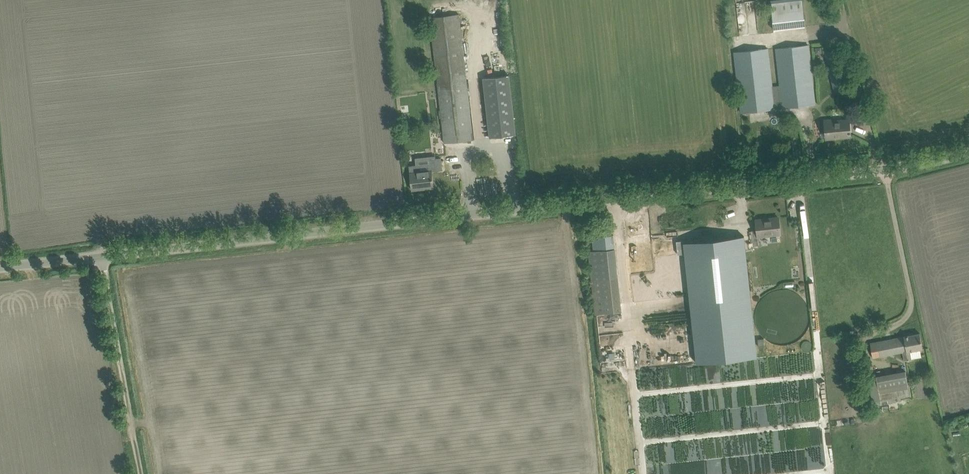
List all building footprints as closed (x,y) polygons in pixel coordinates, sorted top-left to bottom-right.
[(803,0),(770,0),(774,30),(806,26),(803,0)] [(459,14),(430,17),(443,132),(444,142),(473,139),(472,126),(459,14)] [(815,104),(814,94),(808,45),(776,48),(780,84),(772,85),(768,48),(735,52),(741,112),(774,108),(772,90),(780,90),(782,107),(815,104)] [(509,75),(483,78),(488,125),(489,130),(489,137),(515,134),(514,124),(509,75)] [(824,120),(825,128),(826,138),(851,136),(850,126),(849,119),(833,121),(833,120),(824,120)] [(418,143),(407,145),(408,154),(419,153),(418,143)] [(412,190),(432,187),(433,187),(431,170),(410,172),(412,190)] [(780,234),(780,227),(779,217),(756,219),(758,236),(780,234)] [(592,237),(594,253),(589,253),(595,314),(621,312),(613,235),(592,237)] [(700,238),(676,241),(678,254),(685,253),(697,363),(757,356),(744,236),(700,241),(700,238)] [(673,239),(626,244),(627,254),(631,289),(649,287),(645,252),(663,250),(667,293),(685,291),(682,258),(675,259),(673,239)] [(803,256),(795,257),(797,275),(805,274),(803,256)] [(791,326),(780,326),(780,318),(798,318),(797,304),(772,305),(773,321),(777,321),(777,327),(778,327),(778,334),(792,334),(791,326)] [(870,343),(872,353),(873,357),(903,351),(904,360),(911,358),(910,351),(923,348),(920,333),(904,336),(904,337),(870,343)] [(905,370),(876,376),(882,404),(901,401),(900,397),(910,395),(905,370)]
